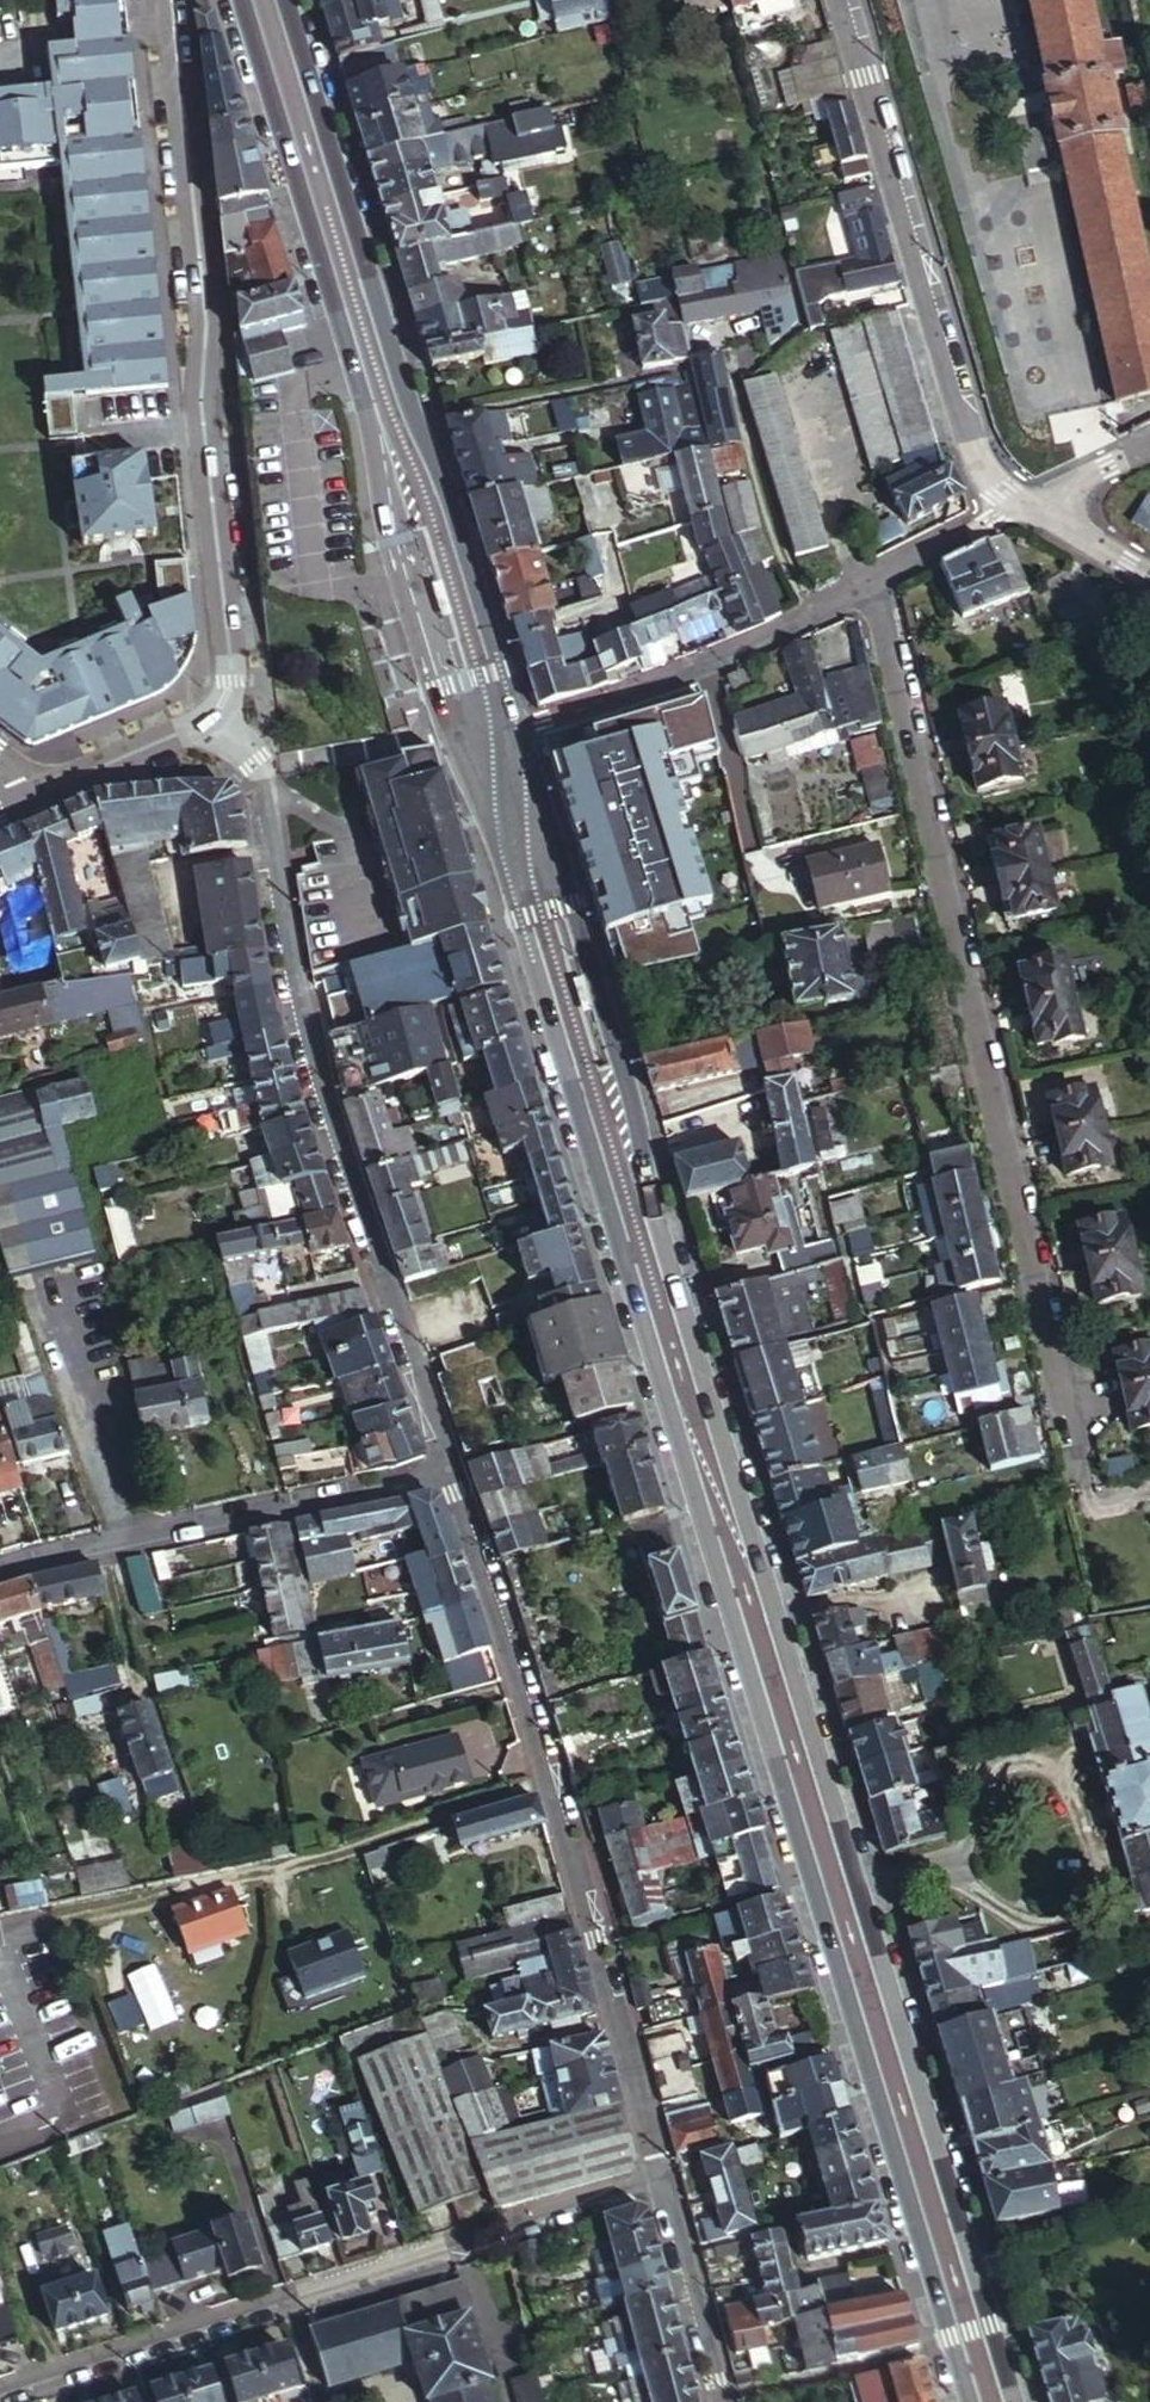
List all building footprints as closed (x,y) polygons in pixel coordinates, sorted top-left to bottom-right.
[(88,397),(168,388),(127,0),(76,0),(79,27),(76,27),(78,45),(51,48),(56,88),(0,93),(0,169),(63,163),(86,380),(88,397)] [(340,56),(371,48),(365,25),(374,22),(404,13),(400,0),(351,0),(325,7),(340,56)] [(439,0),(426,0),(430,19),(443,15),(439,0)] [(608,20),(613,19),(609,0),(562,0),(565,17),(606,8),(608,20)] [(692,16),(728,5),(726,0),(687,0),(692,16)] [(736,13),(759,6),(777,0),(732,0),(736,13)] [(736,13),(742,36),(793,19),(787,0),(777,0),(759,6),(736,13)] [(1094,0),(1031,0),(1049,82),(1044,82),(1056,141),(1061,140),(1117,397),(1149,390),(1149,264),(1120,128),(1122,128),(1109,71),(1125,68),(1120,43),(1113,44),(1111,39),(1114,39),(1109,18),(1098,20),(1094,0)] [(205,47),(211,104),(237,97),(213,16),(198,21),(205,47)] [(365,25),(371,48),(381,45),(374,22),(365,25)] [(841,68),(838,58),(793,71),(802,105),(808,103),(848,90),(847,87),(841,68)] [(344,69),(349,87),(383,78),(378,59),(344,69)] [(383,78),(349,87),(358,116),(414,103),(408,82),(433,76),(430,66),(383,78)] [(911,84),(907,71),(894,74),(898,87),(900,94),(913,91),(911,84)] [(1148,78),(1130,82),(1135,108),(1149,105),(1149,86),(1148,78)] [(854,114),(848,90),(808,103),(811,113),(813,121),(832,116),(849,179),(871,173),(864,148),(854,114)] [(237,97),(211,104),(214,130),(244,121),(237,97)] [(414,103),(358,116),(370,157),(424,143),(421,131),(414,103)] [(421,131),(424,143),(451,137),(472,131),(469,118),(433,127),(428,107),(416,110),(421,131)] [(498,117),(507,115),(505,108),(497,111),(498,117)] [(570,148),(561,109),(551,111),(554,125),(541,128),(538,115),(508,122),(493,126),(496,138),(503,137),(509,162),(570,148)] [(244,121),(214,130),(217,157),(252,147),(244,121)] [(493,126),(487,127),(492,152),(494,160),(495,166),(505,163),(509,162),(503,137),(496,138),(493,126)] [(475,131),(451,137),(457,161),(480,155),(492,152),(487,127),(475,131)] [(451,137),(424,143),(370,157),(379,186),(392,173),(427,165),(427,169),(457,161),(451,137)] [(834,166),(826,137),(803,143),(809,162),(822,159),(825,169),(834,166)] [(271,210),(252,147),(217,157),(224,223),(271,210)] [(492,152),(480,155),(482,163),(494,160),(492,152)] [(769,163),(772,174),(779,173),(774,156),(768,158),(769,163)] [(482,163),(483,168),(495,166),(494,160),(482,163)] [(483,183),(508,177),(505,163),(495,166),(483,168),(480,169),(483,183)] [(392,173),(379,186),(385,207),(413,200),(433,195),(427,169),(427,165),(392,173)] [(483,183),(479,184),(482,199),(499,195),(511,192),(508,177),(483,183)] [(881,210),(880,205),(876,206),(871,188),(838,196),(844,215),(855,212),(868,256),(797,272),(811,325),(812,328),(827,325),(823,306),(832,295),(902,280),(892,245),(881,210)] [(413,200),(426,247),(475,234),(469,210),(452,215),(450,209),(443,210),(439,194),(433,195),(413,200)] [(527,196),(510,200),(516,224),(533,220),(527,196)] [(385,207),(399,254),(426,247),(413,200),(385,207)] [(501,202),(469,210),(475,234),(494,229),(516,224),(510,200),(501,202)] [(274,219),(271,210),(224,223),(228,257),(251,251),(244,227),(274,219)] [(296,294),(274,219),(244,227),(251,251),(228,257),(234,310),(242,309),(296,294)] [(426,247),(399,254),(404,270),(411,292),(440,285),(436,264),(499,248),(494,229),(475,234),(426,247)] [(783,263),(781,256),(735,267),(740,286),(703,294),(699,273),(669,280),(674,299),(681,328),(759,309),(758,300),(790,293),(787,280),(783,263)] [(440,285),(411,292),(420,322),(428,350),(505,334),(503,324),(519,320),(512,295),(466,307),(459,280),(440,285)] [(637,307),(658,303),(663,302),(658,282),(633,288),(637,307)] [(758,300),(759,309),(792,301),(790,293),(758,300)] [(304,317),(296,294),(242,309),(245,334),(259,383),(293,372),(283,336),(279,324),(304,317)] [(641,368),(688,358),(681,328),(674,299),(663,302),(658,303),(662,318),(632,325),(641,368)] [(927,453),(939,450),(900,313),(836,331),(875,467),(907,459),(910,472),(930,462),(927,453)] [(307,329),(304,317),(279,324),(283,336),(307,329)] [(505,334),(428,350),(434,369),(438,368),(442,371),(450,370),(452,365),(485,358),(485,355),(518,348),(515,332),(505,334)] [(717,352),(688,360),(691,371),(693,380),(696,391),(699,404),(710,450),(737,444),(737,441),(736,434),(734,422),(731,411),(730,401),(720,403),(717,390),(727,386),(726,381),(717,352)] [(693,380),(691,371),(680,373),(682,382),(693,380)] [(741,385),(791,553),(796,552),(829,543),(780,373),(741,385)] [(76,398),(88,397),(86,380),(47,384),(49,400),(76,398)] [(685,393),(696,391),(693,380),(682,382),(685,393)] [(621,385),(595,391),(596,397),(603,395),(604,403),(624,399),(621,385)] [(728,391),(727,386),(717,390),(720,403),(730,401),(730,397),(728,391)] [(710,450),(699,404),(686,407),(692,432),(682,434),(673,393),(641,400),(649,436),(617,443),(623,468),(673,458),(704,451),(710,450)] [(80,435),(76,398),(49,400),(53,438),(80,435)] [(504,410),(450,422),(458,451),(493,443),(513,438),(504,410)] [(471,495),(473,501),(494,497),(522,490),(535,488),(526,455),(498,461),(493,443),(458,451),(471,495)] [(739,453),(738,446),(709,455),(714,475),(743,471),(742,466),(740,458),(739,453)] [(946,474),(939,450),(927,453),(930,462),(910,472),(888,483),(905,516),(908,522),(963,494),(951,471),(946,474)] [(704,451),(673,458),(684,494),(714,486),(704,451)] [(151,477),(149,458),(84,467),(73,468),(78,505),(67,507),(71,531),(81,530),(84,546),(160,535),(151,477)] [(591,487),(588,476),(575,479),(578,490),(591,487)] [(762,622),(779,613),(759,561),(773,557),(771,553),(769,548),(766,543),(763,535),(761,531),(759,527),(758,524),(756,519),(756,516),(754,512),(753,509),(752,504),(750,499),(749,495),(747,491),(746,485),(745,482),(725,487),(740,536),(731,539),(747,582),(762,622)] [(722,517),(714,486),(684,494),(692,523),(692,525),(722,517)] [(596,505),(591,487),(578,490),(584,510),(598,506),(596,505)] [(494,497),(473,501),(483,532),(531,522),(522,490),(494,497)] [(1134,519),(1149,529),(1149,494),(1149,493),(1134,519)] [(854,528),(865,553),(899,535),(893,522),(889,524),(884,513),(854,528)] [(703,549),(729,539),(722,517),(692,525),(699,550),(703,549)] [(531,522),(483,532),(492,562),(539,550),(531,522)] [(1011,540),(1009,533),(944,565),(967,619),(1033,592),(1011,540)] [(580,558),(587,568),(591,575),(598,574),(594,566),(600,563),(592,537),(570,542),(580,558)] [(747,582),(731,539),(729,539),(703,549),(721,591),(747,582)] [(502,592),(548,579),(539,550),(492,562),(502,592)] [(25,735),(42,741),(161,689),(171,682),(178,674),(185,666),(189,658),(192,652),(195,644),(198,632),(190,559),(157,563),(160,593),(168,609),(151,617),(156,628),(148,631),(133,638),(128,627),(39,665),(0,635),(0,715),(25,735)] [(595,599),(603,596),(591,575),(587,568),(578,571),(595,599)] [(557,610),(548,579),(502,592),(511,624),(514,623),(554,611),(557,610)] [(672,593),(678,609),(714,594),(709,581),(672,593)] [(762,622),(747,582),(721,591),(733,619),(735,624),(738,632),(762,622)] [(634,605),(639,624),(671,611),(678,609),(672,593),(671,590),(634,605)] [(733,619),(721,591),(714,594),(678,609),(671,611),(677,629),(682,643),(705,635),(702,631),(733,619)] [(118,605),(128,627),(133,638),(148,631),(134,598),(118,605)] [(514,623),(530,670),(565,659),(558,637),(555,626),(559,625),(554,611),(514,623)] [(677,629),(671,611),(639,624),(629,628),(642,662),(645,670),(653,667),(665,662),(656,637),(677,629)] [(732,635),(738,632),(735,624),(725,627),(729,636),(732,635)] [(642,662),(629,628),(594,641),(600,658),(609,683),(609,685),(624,679),(620,669),(642,662)] [(583,629),(558,637),(565,659),(574,659),(591,653),(583,629)] [(878,703),(869,662),(825,675),(815,645),(787,654),(802,703),(763,716),(766,728),(761,730),(760,726),(739,733),(742,743),(837,715),(848,712),(878,703)] [(541,708),(609,683),(600,658),(568,669),(565,659),(530,670),(541,708)] [(755,667),(735,675),(742,694),(762,685),(755,667)] [(619,979),(702,962),(685,907),(709,900),(690,838),(682,841),(676,823),(685,820),(675,788),(700,781),(695,762),(692,753),(720,745),(708,693),(702,682),(545,736),(619,979)] [(883,723),(878,703),(848,712),(854,731),(883,723)] [(971,753),(1016,742),(1008,707),(962,717),(971,753)] [(843,734),(851,732),(854,731),(848,712),(837,715),(843,734)] [(837,715),(742,743),(747,762),(769,756),(773,765),(801,757),(798,748),(815,743),(819,755),(855,745),(851,732),(843,734),(837,715)] [(866,774),(871,773),(889,768),(882,741),(859,748),(866,774)] [(1025,782),(1016,742),(971,753),(980,792),(1025,782)] [(720,745),(692,753),(695,762),(722,754),(720,745)] [(400,806),(449,797),(435,750),(403,756),(404,762),(390,766),(400,806)] [(394,889),(470,867),(449,797),(400,806),(390,766),(360,774),(378,832),(394,889)] [(889,768),(871,773),(882,816),(900,811),(889,768)] [(183,814),(179,786),(148,791),(152,818),(183,814)] [(183,857),(247,849),(238,801),(227,787),(179,786),(183,814),(186,835),(187,845),(182,846),(183,857)] [(152,818),(148,791),(122,794),(126,822),(152,818)] [(113,845),(129,843),(126,822),(122,794),(96,798),(105,827),(110,845),(113,845)] [(105,827),(96,798),(65,810),(77,838),(105,827)] [(77,838),(65,810),(18,830),(34,871),(43,905),(75,895),(64,844),(77,838)] [(145,841),(186,835),(183,814),(152,818),(126,822),(129,843),(145,841)] [(682,841),(690,838),(685,820),(676,823),(682,841)] [(318,948),(324,974),(401,954),(388,890),(394,889),(378,832),(364,835),(335,841),(315,845),(321,864),(305,869),(306,876),(298,878),(311,950),(318,948)] [(1001,882),(1049,870),(1041,833),(1001,841),(1006,859),(996,861),(1001,882)] [(176,951),(145,841),(129,843),(113,845),(145,959),(176,951)] [(1006,859),(1001,841),(992,843),(996,861),(1006,859)] [(884,851),(813,865),(823,913),(893,897),(884,851)] [(249,866),(196,875),(210,961),(230,957),(231,959),(264,953),(249,866)] [(442,943),(490,930),(470,867),(394,889),(388,890),(401,954),(442,943)] [(1058,910),(1049,870),(1001,882),(1006,903),(1015,901),(1019,919),(1058,910)] [(75,895),(43,905),(51,937),(83,930),(75,895)] [(1010,921),(1019,919),(1015,901),(1006,903),(1010,921)] [(99,936),(133,926),(128,906),(93,917),(99,936)] [(923,946),(917,919),(893,924),(899,952),(923,946)] [(108,968),(143,959),(133,926),(99,936),(108,968)] [(447,1003),(506,985),(490,930),(442,943),(443,946),(356,970),(361,991),(329,999),(338,1033),(370,1025),(415,1011),(430,1008),(433,1007),(447,1003)] [(851,1000),(839,935),(780,947),(794,1011),(851,1000)] [(311,950),(315,977),(324,974),(318,948),(311,950)] [(20,973),(13,949),(0,952),(0,997),(25,991),(20,973)] [(240,995),(270,989),(264,953),(231,959),(236,979),(240,995)] [(1030,1008),(1076,998),(1066,956),(1048,960),(1049,964),(1022,970),(1030,1008)] [(222,981),(236,979),(231,959),(230,957),(210,961),(183,966),(165,962),(170,985),(187,981),(189,990),(223,984),(222,981)] [(138,1000),(131,975),(62,983),(60,977),(42,982),(43,987),(52,1023),(112,1007),(138,1000)] [(43,987),(25,991),(0,997),(0,1037),(52,1023),(43,987)] [(251,1037),(281,1029),(270,989),(240,995),(247,1022),(222,1030),(227,1044),(251,1037)] [(486,1057),(524,1045),(509,994),(464,1008),(480,1059),(486,1057)] [(1085,1040),(1076,998),(1030,1008),(1039,1047),(1066,1041),(1068,1044),(1085,1040)] [(138,1000),(112,1007),(118,1033),(138,1028),(146,1026),(138,1000)] [(415,1011),(432,1074),(447,1070),(430,1008),(415,1011)] [(480,1059),(464,1008),(450,1012),(465,1064),(480,1059)] [(396,1084),(429,1075),(432,1074),(415,1011),(370,1025),(338,1033),(330,1036),(346,1098),(396,1084)] [(143,1043),(138,1028),(118,1033),(110,1036),(113,1051),(143,1043)] [(291,1067),(281,1029),(251,1037),(261,1075),(291,1067)] [(769,1089),(794,1083),(797,1082),(783,1032),(644,1062),(654,1093),(737,1074),(737,1075),(764,1069),(769,1089)] [(669,1036),(639,1044),(644,1062),(673,1054),(669,1036)] [(497,1095),(536,1083),(524,1045),(486,1057),(497,1095)] [(298,1092),(291,1067),(261,1075),(263,1083),(249,1087),(254,1104),(298,1092)] [(439,1111),(461,1105),(450,1069),(447,1070),(432,1074),(429,1075),(439,1111)] [(96,1116),(87,1080),(54,1088),(64,1125),(96,1116)] [(496,1132),(546,1117),(536,1083),(497,1095),(486,1098),(496,1132)] [(800,1107),(794,1083),(769,1089),(765,1091),(766,1095),(774,1125),(760,1129),(764,1144),(778,1140),(788,1174),(820,1165),(813,1140),(808,1119),(803,1121),(800,1107)] [(76,1172),(64,1125),(54,1088),(53,1084),(0,1098),(0,1190),(56,1175),(76,1172)] [(1060,1135),(1106,1125),(1097,1088),(1052,1098),(1060,1135)] [(305,1118),(298,1092),(254,1104),(238,1108),(241,1119),(270,1112),(274,1126),(305,1118)] [(349,1107),(360,1144),(401,1132),(394,1110),(382,1113),(377,1098),(349,1107)] [(274,1126),(270,1112),(241,1119),(244,1133),(269,1127),(274,1126)] [(530,1163),(557,1155),(546,1117),(496,1132),(504,1155),(516,1152),(526,1149),(530,1163)] [(314,1145),(305,1118),(274,1126),(269,1127),(276,1155),(314,1145)] [(199,1132),(196,1120),(189,1122),(192,1133),(199,1132)] [(1115,1164),(1106,1125),(1060,1135),(1069,1175),(1115,1164)] [(360,1144),(368,1171),(400,1162),(413,1158),(405,1130),(401,1132),(360,1144)] [(338,1211),(314,1145),(276,1155),(285,1186),(292,1184),(298,1183),(307,1219),(338,1211)] [(676,1165),(687,1202),(728,1191),(753,1184),(742,1147),(676,1165)] [(951,1168),(972,1162),(970,1154),(949,1159),(951,1168)] [(260,1192),(285,1186),(276,1155),(252,1162),(259,1190),(260,1192)] [(530,1163),(540,1197),(568,1189),(557,1155),(530,1163)] [(368,1171),(380,1205),(411,1195),(407,1182),(400,1162),(368,1171)] [(942,1210),(981,1201),(972,1162),(951,1168),(954,1179),(922,1187),(920,1184),(907,1187),(913,1217),(942,1210)] [(118,1186),(113,1165),(95,1170),(100,1190),(118,1186)] [(76,1172),(56,1175),(0,1190),(0,1252),(7,1276),(96,1252),(76,1172)] [(786,1214),(775,1178),(753,1184),(728,1191),(738,1228),(730,1231),(737,1256),(768,1246),(770,1255),(780,1252),(786,1275),(840,1259),(835,1237),(801,1246),(792,1212),(786,1214)] [(301,1221),(292,1184),(285,1186),(260,1192),(269,1226),(269,1228),(276,1227),(301,1221)] [(540,1197),(552,1239),(580,1231),(568,1189),(540,1197)] [(260,1192),(259,1190),(257,1190),(262,1208),(234,1215),(239,1233),(269,1226),(260,1192)] [(380,1205),(397,1256),(428,1246),(411,1195),(380,1205)] [(848,1221),(851,1232),(869,1228),(862,1198),(843,1202),(848,1221)] [(948,1237),(987,1227),(981,1201),(942,1210),(948,1237)] [(843,1202),(833,1205),(838,1224),(848,1221),(843,1202)] [(350,1246),(338,1211),(307,1219),(304,1220),(310,1245),(313,1256),(350,1246)] [(1081,1227),(1090,1264),(1135,1253),(1127,1216),(1081,1227)] [(310,1245),(304,1220),(301,1221),(276,1227),(283,1252),(310,1245)] [(269,1228),(216,1242),(223,1267),(245,1262),(283,1252),(276,1227),(269,1228)] [(993,1254),(987,1227),(948,1237),(954,1263),(993,1254)] [(869,1228),(851,1232),(856,1252),(875,1248),(869,1228)] [(542,1303),(546,1318),(577,1308),(579,1314),(603,1306),(594,1275),(580,1231),(552,1239),(522,1248),(532,1279),(556,1272),(563,1296),(542,1303)] [(397,1256),(406,1282),(450,1269),(441,1242),(439,1243),(428,1246),(397,1256)] [(1135,1253),(1090,1264),(1098,1302),(1144,1292),(1135,1253)] [(960,1292),(999,1281),(993,1254),(954,1263),(960,1292)] [(716,1294),(735,1360),(784,1347),(782,1339),(811,1332),(804,1304),(830,1297),(836,1325),(861,1318),(853,1288),(847,1260),(846,1257),(840,1259),(786,1275),(716,1294)] [(373,1310),(366,1289),(260,1312),(245,1262),(223,1267),(244,1338),(265,1334),(316,1322),(373,1310)] [(863,1285),(881,1281),(878,1266),(860,1270),(863,1285)] [(885,1300),(881,1281),(863,1285),(868,1304),(885,1300)] [(944,1353),(985,1342),(973,1296),(931,1307),(944,1353)] [(565,1381),(621,1368),(603,1306),(579,1314),(577,1308),(546,1318),(536,1321),(554,1384),(565,1381)] [(382,1336),(373,1310),(316,1322),(325,1353),(382,1336)] [(879,1342),(874,1322),(852,1328),(857,1348),(879,1342)] [(265,1334),(244,1338),(255,1373),(268,1370),(275,1367),(265,1334)] [(363,1374),(392,1365),(382,1336),(325,1353),(333,1381),(341,1379),(363,1374)] [(801,1342),(792,1345),(794,1354),(803,1351),(801,1342)] [(888,1377),(886,1369),(879,1342),(857,1348),(866,1384),(888,1377)] [(997,1386),(985,1342),(944,1353),(960,1413),(987,1405),(983,1390),(997,1386)] [(1149,1384),(1149,1346),(1118,1353),(1126,1389),(1149,1384)] [(735,1360),(753,1417),(801,1403),(784,1347),(735,1360)] [(169,1366),(174,1388),(184,1428),(196,1425),(206,1423),(190,1359),(169,1366)] [(439,1377),(452,1416),(508,1398),(495,1359),(490,1360),(439,1377)] [(354,1415),(405,1399),(392,1365),(363,1374),(341,1379),(354,1415)] [(50,1395),(41,1366),(23,1372),(30,1395),(0,1404),(21,1466),(70,1453),(50,1395)] [(129,1375),(131,1382),(134,1398),(174,1388),(169,1366),(129,1375)] [(565,1381),(576,1421),(633,1408),(621,1368),(565,1381)] [(268,1370),(255,1373),(262,1396),(274,1391),(268,1370)] [(1126,1389),(1135,1431),(1149,1428),(1149,1384),(1126,1389)] [(1001,1401),(997,1386),(983,1390),(987,1405),(1001,1401)] [(134,1398),(144,1437),(184,1428),(174,1388),(134,1398)] [(508,1398),(452,1416),(466,1454),(525,1435),(513,1397),(508,1398)] [(389,1436),(415,1428),(405,1399),(354,1415),(363,1441),(389,1436)] [(753,1417),(771,1480),(821,1466),(801,1403),(753,1417)] [(994,1464),(1040,1451),(1029,1406),(982,1419),(994,1464)] [(609,1463),(647,1452),(637,1419),(594,1431),(604,1464),(609,1463)] [(351,1454),(356,1475),(393,1468),(425,1456),(415,1428),(389,1436),(363,1441),(366,1450),(351,1454)] [(0,1437),(0,1494),(18,1488),(0,1437)] [(311,1438),(277,1448),(280,1459),(286,1458),(294,1456),(315,1452),(311,1438)] [(910,1464),(905,1441),(856,1455),(860,1471),(862,1478),(910,1464)] [(522,1488),(529,1486),(544,1482),(534,1448),(512,1455),(522,1488)] [(618,1493),(656,1482),(647,1452),(609,1463),(618,1493)] [(469,1467),(481,1499),(522,1488),(512,1455),(469,1467)] [(286,1458),(280,1459),(283,1469),(297,1466),(294,1456),(286,1458)] [(836,1470),(834,1462),(828,1464),(821,1466),(771,1480),(783,1518),(815,1508),(828,1505),(833,1503),(836,1499),(828,1472),(836,1470)] [(863,1480),(842,1486),(845,1496),(865,1490),(863,1480)] [(626,1523),(665,1512),(656,1482),(618,1493),(626,1523)] [(481,1499),(493,1533),(538,1518),(529,1486),(522,1488),(481,1499)] [(407,1502),(296,1524),(302,1552),(308,1578),(309,1586),(356,1574),(348,1536),(360,1532),(362,1542),(397,1533),(417,1529),(428,1555),(458,1546),(440,1502),(430,1495),(407,1502)] [(783,1518),(797,1563),(835,1552),(849,1548),(842,1521),(833,1524),(829,1512),(818,1516),(815,1508),(783,1518)] [(493,1533),(502,1558),(547,1546),(538,1518),(493,1533)] [(570,1523),(574,1538),(586,1535),(581,1520),(570,1523)] [(985,1586),(969,1521),(941,1528),(948,1556),(957,1593),(985,1586)] [(293,1524),(252,1533),(258,1561),(299,1553),(293,1524)] [(875,1541),(884,1571),(943,1557),(936,1528),(875,1541)] [(835,1552),(845,1583),(884,1571),(875,1541),(849,1548),(835,1552)] [(478,1607),(458,1546),(428,1555),(431,1562),(407,1570),(424,1620),(430,1619),(446,1616),(478,1607)] [(797,1563),(807,1595),(845,1583),(835,1552),(797,1563)] [(299,1553),(258,1561),(262,1578),(255,1580),(257,1588),(263,1587),(305,1578),(299,1553)] [(151,1554),(128,1559),(136,1589),(158,1584),(151,1554)] [(684,1663),(709,1655),(678,1555),(653,1563),(684,1663)] [(96,1567),(29,1582),(37,1609),(102,1594),(96,1567)] [(263,1587),(269,1612),(310,1605),(305,1578),(263,1587)] [(0,1592),(0,1624),(38,1612),(37,1609),(29,1582),(0,1592)] [(158,1584),(136,1589),(141,1611),(163,1605),(158,1584)] [(957,1593),(963,1617),(991,1610),(985,1586),(957,1593)] [(323,1592),(315,1593),(317,1605),(325,1604),(323,1592)] [(405,1614),(400,1600),(387,1605),(391,1619),(405,1614)] [(310,1605),(269,1612),(275,1641),(316,1633),(310,1605)] [(444,1665),(492,1649),(478,1607),(446,1616),(430,1619),(444,1665)] [(814,1620),(826,1657),(857,1647),(846,1611),(814,1620)] [(48,1622),(42,1624),(44,1631),(51,1630),(48,1622)] [(1115,1703),(1094,1624),(1065,1631),(1087,1710),(1115,1703)] [(321,1640),(250,1653),(254,1674),(277,1670),(279,1684),(301,1680),(302,1686),(407,1666),(399,1625),(321,1640)] [(922,1667),(939,1663),(972,1655),(966,1629),(946,1634),(944,1626),(914,1633),(918,1652),(922,1667)] [(40,1676),(56,1671),(47,1642),(31,1647),(40,1676)] [(826,1657),(836,1689),(879,1678),(896,1674),(893,1659),(879,1662),(875,1642),(857,1647),(826,1657)] [(902,1657),(907,1671),(922,1667),(918,1652),(902,1657)] [(163,1655),(151,1659),(154,1666),(165,1663),(163,1655)] [(672,1694),(675,1704),(720,1691),(709,1655),(684,1663),(653,1673),(660,1698),(672,1694)] [(111,1664),(78,1674),(85,1694),(117,1685),(111,1664)] [(937,1666),(916,1673),(928,1707),(948,1700),(937,1666)] [(185,1673),(154,1681),(159,1702),(191,1694),(185,1673)] [(836,1689),(850,1738),(882,1729),(878,1719),(890,1715),(879,1678),(836,1689)] [(675,1704),(686,1741),(687,1743),(732,1730),(720,1691),(675,1704)] [(105,1696),(70,1707),(75,1723),(96,1716),(108,1707),(105,1696)] [(1115,1703),(1087,1710),(1082,1712),(1138,1903),(1127,1907),(1130,1918),(1149,1913),(1149,1735),(1139,1696),(1115,1703)] [(130,1758),(160,1749),(146,1702),(116,1711),(130,1758)] [(850,1738),(859,1768),(902,1755),(893,1725),(882,1729),(850,1738)] [(687,1743),(697,1778),(742,1765),(732,1730),(687,1743)] [(467,1778),(455,1733),(419,1744),(419,1747),(398,1753),(397,1750),(362,1760),(373,1798),(400,1791),(402,1796),(467,1778)] [(130,1758),(143,1801),(173,1792),(160,1749),(130,1758)] [(859,1768),(870,1803),(893,1797),(913,1791),(902,1755),(859,1768)] [(742,1765),(697,1778),(681,1783),(690,1816),(701,1812),(707,1811),(753,1798),(742,1765)] [(91,1785),(102,1819),(137,1808),(127,1775),(91,1785)] [(870,1803),(885,1854),(956,1833),(952,1820),(913,1832),(905,1807),(897,1809),(893,1797),(870,1803)] [(547,1823),(539,1798),(456,1825),(464,1849),(547,1823)] [(753,1798),(707,1811),(701,1812),(711,1845),(734,1838),(750,1896),(780,1887),(753,1798)] [(601,1809),(610,1839),(643,1829),(635,1799),(601,1809)] [(610,1839),(636,1928),(665,1920),(644,1842),(664,1836),(660,1824),(643,1829),(610,1839)] [(159,1854),(167,1880),(208,1871),(199,1843),(159,1854)] [(68,1876),(75,1898),(123,1889),(115,1865),(68,1876)] [(46,1889),(50,1904),(75,1898),(68,1876),(61,1878),(63,1884),(46,1889)] [(571,1913),(566,1893),(529,1904),(535,1923),(571,1913)] [(229,1894),(172,1914),(188,1956),(243,1934),(233,1904),(229,1894)] [(783,1900),(716,1917),(726,1951),(733,1949),(793,1932),(783,1900)] [(535,1923),(529,1904),(506,1910),(512,1930),(535,1923)] [(590,1984),(571,1913),(535,1923),(512,1930),(459,1945),(470,1979),(518,1965),(522,1979),(529,2002),(590,1984)] [(908,1933),(917,1963),(963,1952),(955,1920),(908,1933)] [(719,1953),(713,1932),(688,1938),(668,1943),(665,1948),(672,1975),(677,1979),(693,1976),(695,1984),(725,1976),(719,1953)] [(802,1962),(793,1932),(733,1949),(738,1964),(748,1961),(753,1977),(759,1976),(802,1962)] [(348,1941),(292,1960),(307,2003),(364,1983),(348,1941)] [(997,1952),(1005,1950),(1003,1941),(995,1943),(997,1952)] [(917,1963),(930,2003),(981,1990),(975,1970),(1000,1963),(997,1952),(995,1943),(988,1945),(963,1952),(917,1963)] [(1038,1980),(1037,1976),(1029,1944),(1005,1950),(997,1952),(1000,1963),(975,1970),(981,1990),(982,1994),(1038,1980)] [(403,1961),(419,2009),(440,2003),(425,1955),(403,1961)] [(812,1993),(802,1962),(759,1976),(760,1981),(745,1985),(751,2006),(759,2004),(812,1993)] [(725,1976),(695,1984),(703,2016),(734,2009),(727,1985),(725,1976)] [(500,2010),(487,2014),(494,2040),(536,2027),(529,2002),(522,1979),(494,1987),(500,2010)] [(1044,2001),(1038,1980),(982,1994),(988,2017),(991,2016),(1009,2011),(1028,2006),(1044,2001)] [(529,2002),(536,2027),(597,2010),(590,1984),(529,2002)] [(648,1987),(634,1990),(636,1999),(663,1992),(661,1988),(649,1991),(648,1987)] [(930,2003),(938,2030),(988,2017),(982,1994),(981,1990),(930,2003)] [(663,1992),(636,1999),(644,2030),(677,2022),(671,1999),(653,2004),(652,2000),(664,1996),(663,1992)] [(751,2006),(734,2009),(749,2067),(791,2057),(789,2051),(784,2053),(780,2040),(770,2043),(759,2004),(751,2006)] [(1036,2038),(1028,2006),(1009,2011),(1018,2043),(1036,2038)] [(734,2009),(703,2016),(729,2114),(731,2122),(772,2112),(770,2103),(768,2091),(756,2094),(752,2079),(749,2067),(734,2009)] [(459,2216),(494,2203),(474,2146),(511,2135),(507,2126),(493,2093),(457,2107),(443,2074),(438,2061),(425,2032),(417,2012),(340,2041),(348,2067),(360,2063),(419,2213),(453,2200),(459,2216)] [(938,2030),(960,2102),(996,2093),(1013,2088),(991,2016),(988,2017),(938,2030)] [(793,2037),(798,2055),(828,2047),(823,2029),(793,2037)] [(680,2033),(646,2040),(662,2103),(696,2095),(680,2033)] [(555,2075),(610,2060),(603,2035),(548,2052),(530,2055),(537,2080),(542,2079),(555,2075)] [(789,2051),(791,2057),(798,2055),(793,2037),(780,2040),(784,2053),(789,2051)] [(458,2053),(438,2061),(443,2074),(464,2067),(458,2053)] [(768,2091),(770,2103),(840,2086),(832,2059),(764,2076),(768,2091)] [(567,2119),(621,2103),(610,2060),(555,2075),(567,2119)] [(457,2107),(493,2093),(480,2062),(464,2067),(443,2074),(457,2107)] [(567,2119),(555,2075),(542,2079),(555,2122),(567,2119)] [(225,2085),(170,2107),(181,2133),(234,2112),(225,2085)] [(770,2103),(772,2112),(777,2131),(806,2125),(849,2115),(840,2086),(770,2103)] [(1025,2129),(1013,2088),(996,2093),(1001,2112),(1003,2112),(1009,2133),(1025,2129)] [(960,2102),(972,2143),(1004,2134),(1009,2133),(1003,2112),(1001,2112),(996,2093),(960,2102)] [(494,2203),(496,2208),(638,2166),(621,2103),(567,2119),(555,2122),(549,2124),(541,2126),(519,2133),(511,2135),(474,2146),(494,2203)] [(708,2104),(665,2114),(668,2128),(712,2118),(708,2104)] [(373,2147),(375,2146),(361,2106),(342,2112),(347,2125),(349,2124),(351,2133),(347,2135),(350,2146),(355,2144),(357,2151),(355,2152),(362,2174),(379,2168),(373,2147)] [(549,2124),(546,2113),(537,2115),(541,2126),(549,2124)] [(519,2133),(541,2126),(537,2115),(516,2121),(516,2124),(519,2133)] [(849,2115),(806,2125),(815,2153),(857,2142),(849,2115)] [(712,2118),(668,2128),(676,2155),(702,2148),(717,2143),(712,2118)] [(519,2133),(516,2124),(507,2126),(511,2135),(519,2133)] [(1026,2174),(1047,2169),(1052,2168),(1050,2160),(1041,2125),(1025,2129),(1009,2133),(1004,2134),(1010,2158),(1021,2155),(1026,2174)] [(103,2133),(68,2146),(72,2158),(107,2145),(103,2133)] [(972,2143),(985,2184),(1026,2174),(1021,2155),(1010,2158),(1004,2134),(972,2143)] [(728,2141),(717,2143),(702,2148),(714,2192),(740,2185),(728,2141)] [(857,2142),(815,2153),(825,2187),(868,2177),(857,2142)] [(1149,2189),(1149,2145),(1144,2147),(1139,2148),(1148,2189),(1149,2189)] [(314,2167),(323,2194),(331,2191),(346,2236),(366,2229),(363,2217),(376,2213),(366,2180),(334,2190),(325,2163),(314,2167)] [(985,2184),(997,2224),(1058,2210),(1047,2169),(1026,2174),(985,2184)] [(755,2170),(741,2174),(743,2181),(749,2179),(750,2181),(758,2178),(755,2170)] [(877,2207),(868,2177),(825,2187),(833,2216),(877,2207)] [(740,2185),(714,2192),(722,2218),(726,2234),(751,2227),(740,2185)] [(636,2207),(604,2217),(611,2244),(655,2233),(649,2211),(636,2207)] [(888,2241),(877,2207),(833,2216),(798,2224),(808,2260),(888,2241)] [(272,2226),(282,2257),(330,2242),(319,2210),(293,2218),(294,2219),(272,2226)] [(216,2226),(231,2222),(229,2215),(214,2219),(216,2226)] [(231,2222),(216,2226),(229,2265),(231,2274),(264,2263),(248,2216),(231,2222)] [(704,2223),(710,2242),(727,2237),(726,2234),(722,2218),(704,2223)] [(68,2222),(40,2230),(46,2250),(53,2247),(55,2253),(69,2249),(66,2243),(73,2241),(68,2222)] [(229,2265),(216,2226),(176,2240),(178,2247),(144,2259),(154,2290),(229,2265)] [(783,2231),(754,2237),(759,2257),(788,2251),(783,2231)] [(612,2249),(613,2251),(657,2240),(655,2233),(611,2244),(612,2249)] [(536,2239),(518,2245),(527,2273),(543,2267),(536,2239)] [(613,2251),(619,2273),(663,2262),(657,2240),(613,2251)] [(788,2251),(759,2257),(764,2277),(792,2271),(788,2251)] [(144,2259),(142,2253),(132,2257),(135,2263),(123,2267),(135,2305),(147,2302),(150,2310),(158,2307),(155,2299),(157,2299),(154,2290),(144,2259)] [(120,2261),(123,2267),(135,2263),(132,2257),(120,2261)] [(619,2273),(626,2302),(670,2290),(663,2262),(619,2273)] [(792,2271),(764,2277),(769,2298),(797,2291),(792,2271)] [(96,2274),(46,2290),(58,2331),(109,2314),(96,2274)] [(857,2308),(849,2277),(818,2284),(823,2302),(826,2315),(845,2311),(857,2308)] [(429,2401),(434,2399),(485,2382),(489,2381),(469,2318),(474,2316),(463,2283),(312,2332),(330,2386),(415,2359),(429,2401)] [(823,2302),(818,2284),(797,2291),(769,2298),(755,2301),(762,2328),(804,2316),(802,2308),(809,2306),(823,2302)] [(614,2320),(619,2337),(679,2321),(670,2290),(626,2302),(630,2315),(614,2320)] [(919,2345),(905,2298),(866,2307),(879,2354),(919,2345)] [(770,2365),(762,2328),(755,2301),(727,2308),(739,2350),(744,2349),(749,2370),(761,2367),(770,2365)] [(826,2315),(823,2302),(809,2306),(813,2322),(796,2327),(802,2348),(832,2340),(826,2315)] [(19,2337),(7,2303),(0,2305),(0,2343),(19,2337)] [(866,2307),(857,2308),(845,2311),(858,2359),(879,2354),(866,2307)] [(858,2359),(845,2311),(826,2315),(832,2340),(838,2363),(858,2359)] [(1083,2327),(1075,2317),(1029,2329),(1046,2385),(1097,2372),(1083,2327)] [(639,2350),(643,2364),(687,2353),(679,2321),(619,2337),(624,2353),(639,2350)] [(808,2370),(838,2363),(832,2340),(802,2348),(808,2370)] [(286,2345),(257,2354),(272,2397),(300,2389),(286,2345)] [(687,2353),(643,2364),(647,2381),(632,2386),(635,2399),(696,2385),(687,2353)] [(257,2354),(226,2364),(239,2401),(257,2401),(272,2397),(257,2354)] [(934,2394),(924,2361),(887,2370),(895,2396),(874,2401),(904,2401),(934,2394)] [(739,2385),(765,2379),(761,2367),(749,2370),(736,2373),(739,2385)] [(182,2378),(190,2401),(222,2401),(211,2369),(182,2378)] [(1051,2401),(1106,2401),(1105,2396),(1097,2372),(1046,2385),(1051,2401)] [(545,2389),(542,2376),(517,2382),(521,2401),(548,2401),(545,2389)] [(182,2378),(154,2387),(159,2401),(190,2401),(182,2378)] [(434,2399),(435,2401),(492,2401),(485,2382),(434,2399)] [(635,2399),(636,2401),(700,2401),(696,2385),(635,2399)] [(1106,2401),(1126,2401),(1123,2391),(1105,2396),(1106,2401)] [(136,2397),(137,2401),(147,2401),(144,2394),(136,2397)] [(934,2394),(904,2401),(937,2401),(934,2394)]
